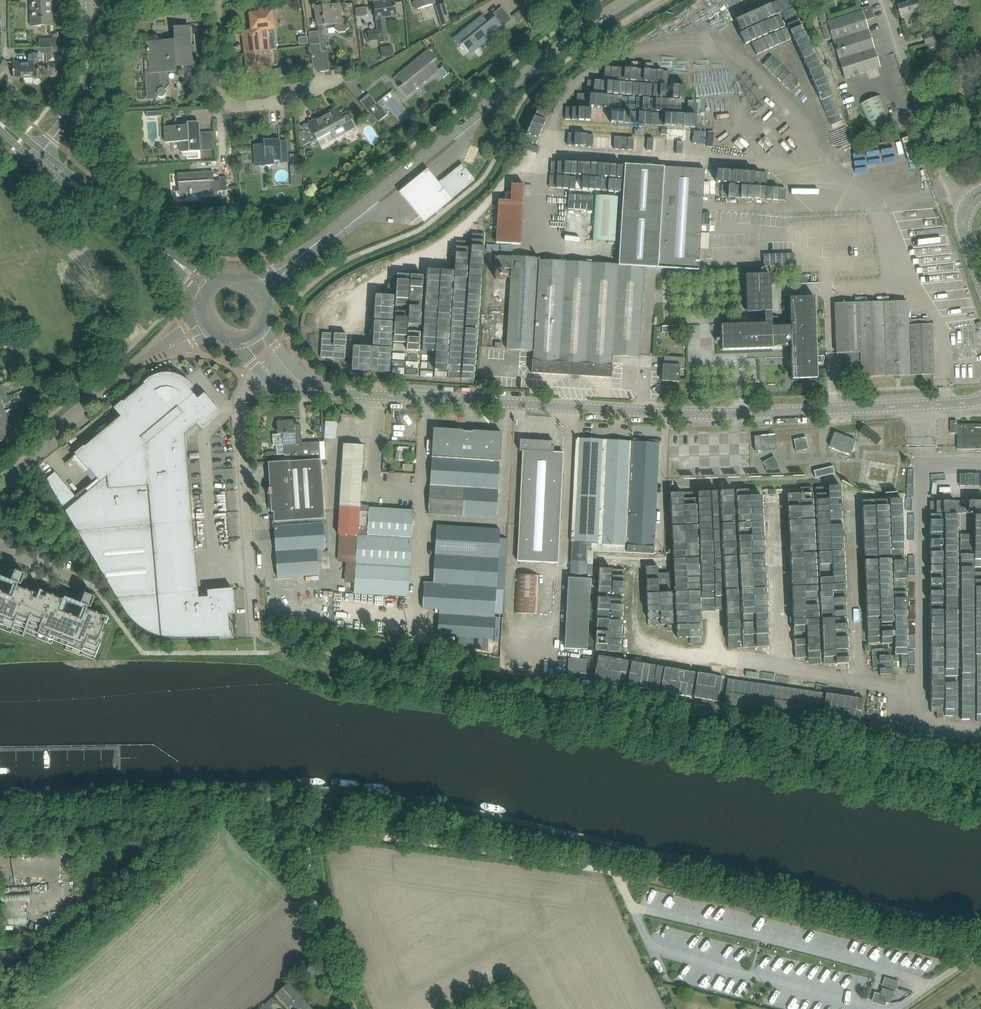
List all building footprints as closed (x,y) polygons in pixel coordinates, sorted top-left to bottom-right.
[(31,26),(52,25),(52,15),(50,15),(50,0),(30,0),(31,26)] [(396,16),(394,0),(390,0),(384,1),(384,2),(382,2),(382,1),(373,3),(378,30),(367,32),(369,41),(379,39),(379,43),(388,42),(384,18),(396,16)] [(415,10),(434,4),(433,0),(415,0),(415,1),(413,2),(415,10)] [(787,26),(804,67),(811,64),(812,66),(816,65),(793,7),(785,11),(780,0),(777,0),(728,20),(733,33),(738,31),(743,43),(787,26)] [(903,22),(928,14),(923,0),(914,0),(898,5),(903,22)] [(317,26),(322,25),(333,24),(334,29),(338,32),(345,31),(348,27),(348,21),(343,18),(341,18),(339,3),(315,6),(317,26)] [(435,6),(440,26),(450,23),(445,3),(435,6)] [(827,23),(820,25),(825,40),(832,38),(833,42),(828,43),(831,52),(832,52),(834,58),(838,57),(845,78),(880,67),(865,20),(874,17),(870,6),(861,9),(861,11),(827,22),(827,23)] [(252,31),(242,32),(243,40),(263,38),(268,37),(270,50),(276,49),(274,29),(271,10),(249,12),(252,31)] [(482,15),(454,37),(460,44),(462,42),(471,53),(492,36),(494,39),(505,30),(503,28),(502,27),(501,26),(509,19),(502,11),(494,17),(492,14),(487,18),(485,19),(482,15)] [(818,13),(820,20),(826,18),(823,11),(818,13)] [(145,74),(147,98),(156,98),(158,96),(158,97),(161,97),(162,97),(164,96),(165,95),(166,93),(165,91),(165,90),(164,89),(169,85),(168,74),(177,73),(177,63),(195,62),(194,46),(190,47),(189,27),(173,28),(174,43),(167,44),(167,41),(148,42),(148,48),(147,48),(147,50),(148,50),(149,61),(145,61),(145,74)] [(318,31),(308,32),(309,45),(310,45),(312,59),(312,63),(313,69),(317,69),(321,72),(325,71),(326,71),(329,71),(328,61),(327,50),(324,50),(321,51),(318,31)] [(923,36),(926,45),(942,40),(940,31),(923,36)] [(263,38),(243,40),(244,53),(247,72),(263,70),(272,69),(270,50),(268,37),(263,38)] [(748,51),(785,86),(794,77),(757,42),(748,51)] [(394,55),(392,46),(380,48),(382,61),(392,58),(391,56),(394,55)] [(428,50),(396,75),(403,84),(399,87),(406,96),(438,71),(432,63),(436,60),(428,50)] [(29,62),(13,62),(13,78),(39,77),(38,53),(28,54),(29,62)] [(446,64),(442,68),(447,75),(451,71),(446,64)] [(295,66),(279,68),(280,77),(296,75),(295,66)] [(667,84),(668,70),(605,67),(604,80),(587,80),(587,93),(628,95),(628,110),(578,107),(577,120),(635,123),(636,110),(648,110),(648,124),(660,125),(661,111),(683,112),(682,129),(670,129),(670,134),(685,135),(685,141),(691,141),(693,100),(681,99),(682,85),(667,84)] [(842,123),(827,70),(815,73),(830,126),(842,123)] [(365,118),(372,127),(388,114),(378,102),(376,103),(368,94),(359,101),(370,114),(365,118)] [(860,104),(872,132),(893,123),(880,95),(860,104)] [(308,123),(313,132),(317,139),(331,132),(334,139),(355,128),(347,112),(340,115),(337,108),(308,123)] [(164,127),(165,143),(180,142),(181,152),(200,151),(198,122),(187,122),(187,125),(164,127)] [(304,133),(298,136),(300,147),(309,142),(304,133)] [(629,135),(566,134),(566,146),(602,146),(602,148),(629,148),(629,135)] [(651,150),(661,151),(661,138),(655,138),(655,144),(651,144),(651,150)] [(254,145),(255,166),(265,165),(273,165),(273,161),(281,160),(280,149),(279,140),(263,140),(264,145),(254,145)] [(698,270),(703,194),(704,169),(664,167),(624,163),(618,265),(540,261),(540,258),(495,256),(495,268),(511,269),(507,349),(533,351),(532,360),(531,373),(571,375),(571,378),(579,379),(579,376),(611,378),(612,365),(612,355),(638,357),(644,266),(698,270)] [(437,184),(450,200),(474,179),(462,164),(437,184)] [(450,200),(437,184),(425,169),(398,192),(422,222),(450,200)] [(213,171),(178,173),(179,193),(209,192),(220,191),(219,180),(213,180),(213,171)] [(227,191),(226,177),(219,177),(219,180),(220,191),(227,191)] [(496,243),(520,244),(524,185),(511,184),(510,201),(498,200),(496,243)] [(567,204),(568,190),(552,189),(552,204),(567,204)] [(592,240),(615,241),(616,196),(593,195),(592,240)] [(470,243),(467,294),(480,295),(483,244),(470,243)] [(765,253),(766,267),(793,266),(793,252),(765,253)] [(494,277),(495,280),(497,282),(499,283),(502,283),(505,282),(506,280),(507,277),(506,274),(505,272),(502,271),(499,271),(497,272),(495,274),(494,277)] [(816,356),(814,297),(789,297),(790,326),(778,326),(778,324),(771,324),(771,323),(770,274),(745,275),(746,312),(764,311),(764,323),(721,325),(722,350),(772,348),(772,345),(785,346),(785,347),(785,348),(786,348),(786,349),(787,349),(788,349),(788,348),(789,348),(789,347),(791,347),(792,379),(817,378),(816,356)] [(439,326),(477,326),(478,295),(440,294),(439,326)] [(841,363),(843,363),(844,373),(848,376),(861,376),(861,377),(934,374),(932,325),(928,325),(927,319),(908,320),(907,302),(834,304),(836,352),(837,352),(837,359),(841,363)] [(495,321),(494,337),(504,338),(505,322),(495,321)] [(462,338),(462,326),(443,326),(443,333),(451,333),(451,338),(462,338)] [(662,381),(679,382),(680,369),(684,369),(685,357),(664,356),(663,364),(662,381)] [(141,439),(194,395),(190,390),(193,387),(189,383),(188,382),(187,381),(185,379),(183,378),(181,377),(179,376),(176,375),(174,374),(173,374),(169,373),(167,373),(166,373),(164,373),(162,374),(160,374),(158,374),(157,375),(155,375),(154,376),(152,377),(150,378),(149,379),(147,379),(143,383),(144,384),(123,402),(122,401),(114,408),(121,417),(98,435),(100,438),(94,444),(92,441),(84,447),(84,446),(74,454),(88,470),(89,470),(100,482),(146,444),(141,439)] [(198,592),(186,452),(184,435),(197,424),(201,429),(220,413),(204,394),(197,399),(194,395),(141,439),(146,444),(100,482),(78,500),(65,511),(117,599),(198,592)] [(292,454),(293,461),(322,459),(325,459),(324,441),(302,443),(301,425),(294,425),(294,420),(277,421),(277,434),(272,435),(273,446),(276,445),(277,455),(292,454)] [(324,437),(335,438),(336,422),(325,421),(324,437)] [(951,433),(951,434),(957,434),(957,449),(980,449),(980,424),(957,424),(957,421),(951,421),(951,433)] [(0,427),(0,441),(17,435),(12,422),(8,424),(0,427)] [(433,428),(431,457),(499,461),(501,432),(472,430),(472,432),(462,431),(462,430),(433,428)] [(860,443),(876,441),(876,431),(859,432),(860,443)] [(835,433),(831,445),(843,449),(847,437),(835,433)] [(523,451),(517,561),(557,563),(563,452),(553,452),(554,441),(539,441),(539,437),(534,436),(534,440),(520,439),(519,450),(523,451)] [(795,451),(808,448),(805,436),(793,439),(795,451)] [(576,448),(570,575),(586,576),(586,566),(593,566),(593,553),(593,550),(625,552),(631,441),(577,438),(576,448)] [(631,441),(625,552),(653,554),(656,491),(659,443),(631,441)] [(339,534),(357,535),(359,519),(359,507),(363,445),(343,444),(337,534),(339,534)] [(395,447),(394,451),(397,451),(403,451),(403,458),(408,458),(409,452),(408,452),(408,447),(397,446),(397,447),(395,447)] [(773,456),(762,461),(767,472),(778,467),(773,456)] [(499,461),(431,457),(428,513),(496,518),(499,461)] [(326,523),(322,459),(293,461),(270,462),(268,462),(268,463),(268,472),(270,488),(269,488),(268,492),(267,495),(270,495),(271,512),(273,512),(277,577),(318,575),(316,549),(324,548),(323,523),(326,523)] [(891,489),(895,463),(863,459),(859,484),(891,489)] [(811,467),(813,479),(836,475),(834,463),(811,467)] [(926,501),(931,703),(943,702),(943,717),(957,716),(956,676),(943,676),(943,659),(958,658),(956,593),(942,593),(942,583),(956,583),(955,554),(941,547),(958,546),(960,616),(974,616),(975,645),(980,645),(980,602),(973,602),(973,593),(980,587),(980,468),(974,464),(957,477),(975,500),(926,501)] [(965,487),(953,489),(955,498),(967,496),(965,487)] [(814,488),(742,490),(742,503),(814,501),(814,488)] [(216,511),(225,510),(225,495),(216,495),(216,511)] [(359,507),(359,519),(357,535),(355,575),(354,585),(353,584),(353,593),(408,597),(411,553),(412,521),(413,511),(369,508),(359,507)] [(226,516),(218,516),(218,538),(226,538),(226,516)] [(494,617),(499,529),(436,525),(433,582),(424,582),(422,609),(438,610),(438,614),(439,614),(494,617)] [(880,528),(881,547),(893,547),(893,528),(880,528)] [(355,575),(357,535),(339,534),(337,562),(345,562),(344,574),(355,575)] [(820,611),(846,610),(841,534),(822,535),(823,547),(829,547),(830,573),(817,574),(820,611)] [(811,540),(756,541),(756,567),(812,566),(811,540)] [(708,583),(740,583),(740,555),(727,555),(727,569),(722,569),(721,542),(678,542),(678,560),(663,560),(664,603),(677,603),(677,571),(682,571),(682,586),(688,586),(688,598),(708,598),(708,583)] [(892,553),(892,628),(878,629),(878,675),(892,675),(892,666),(906,666),(906,627),(912,627),(912,619),(914,619),(914,609),(914,599),(906,599),(906,553),(892,553)] [(797,579),(802,579),(802,567),(811,567),(811,566),(796,567),(797,579)] [(784,568),(784,581),(795,581),(795,568),(784,568)] [(803,568),(803,580),(815,580),(815,568),(803,568)] [(105,622),(107,618),(97,614),(97,613),(96,613),(96,614),(87,610),(87,609),(88,607),(90,608),(95,598),(85,594),(81,604),(64,597),(63,600),(62,599),(62,601),(53,597),(54,596),(52,596),(52,597),(41,592),(42,591),(40,591),(38,596),(27,592),(28,591),(26,590),(26,591),(17,588),(18,587),(18,584),(21,585),(25,575),(15,571),(11,581),(0,577),(0,622),(2,623),(3,624),(3,623),(12,627),(13,628),(13,627),(24,631),(22,636),(24,637),(27,628),(38,632),(38,633),(39,633),(39,632),(48,636),(48,637),(49,637),(49,636),(60,641),(59,641),(61,642),(61,641),(72,645),(71,646),(73,647),(73,646),(82,649),(81,650),(83,651),(83,650),(93,654),(105,622)] [(514,613),(536,614),(538,575),(516,574),(514,613)] [(564,648),(586,649),(590,579),(568,577),(564,648)] [(228,614),(234,614),(232,589),(207,591),(208,597),(199,598),(198,592),(117,599),(123,609),(126,613),(129,617),(133,621),(136,624),(140,627),(145,630),(151,633),(156,635),(161,637),(166,638),(171,638),(176,638),(219,638),(219,639),(231,638),(230,631),(229,631),(228,614)] [(596,612),(621,613),(622,600),(596,600),(596,612)] [(439,614),(437,636),(458,637),(458,645),(487,651),(488,639),(492,639),(494,617),(439,614)] [(786,631),(817,630),(817,617),(767,619),(767,632),(773,631),(774,645),(786,644),(786,631)] [(567,673),(586,674),(586,659),(568,658),(567,673)] [(596,683),(646,688),(648,670),(598,665),(596,683)] [(780,709),(823,715),(826,696),(831,697),(833,684),(821,682),(820,689),(783,685),(780,709)] [(960,689),(961,714),(974,713),(973,688),(960,689)] [(850,698),(850,706),(858,706),(858,710),(861,710),(861,703),(857,703),(857,698),(850,698)] [(2,924),(26,923),(26,904),(29,904),(29,894),(2,895),(2,924)] [(32,942),(15,945),(16,951),(33,949),(32,942)] [(739,966),(749,956),(742,949),(732,958),(739,966)] [(884,978),(882,985),(896,989),(898,982),(884,978)] [(291,1008),(311,1008),(287,983),(276,993),(291,1008)] [(880,994),(878,1000),(886,1002),(890,1003),(894,991),(882,988),(880,994)]
